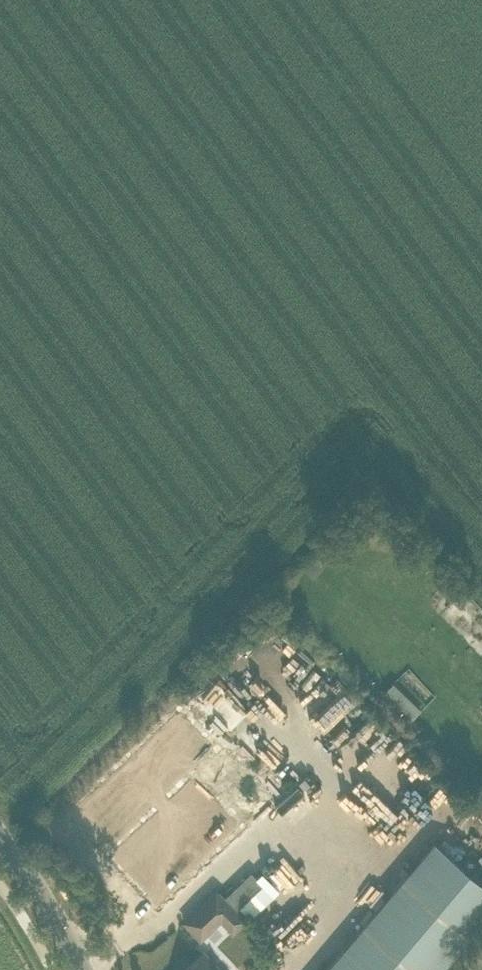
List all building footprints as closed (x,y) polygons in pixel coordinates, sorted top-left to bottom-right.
[(410,718),(420,708),(391,681),(381,691),(410,718)] [(178,705),(66,812),(158,909),(244,826),(192,772),(218,747),(178,705)] [(481,920),(481,877),(434,841),(324,969),(439,969),(481,920)] [(237,884),(225,895),(236,907),(248,895),(237,884)] [(184,921),(200,938),(232,907),(216,890),(184,921)] [(200,952),(181,969),(216,969),(200,952)]
